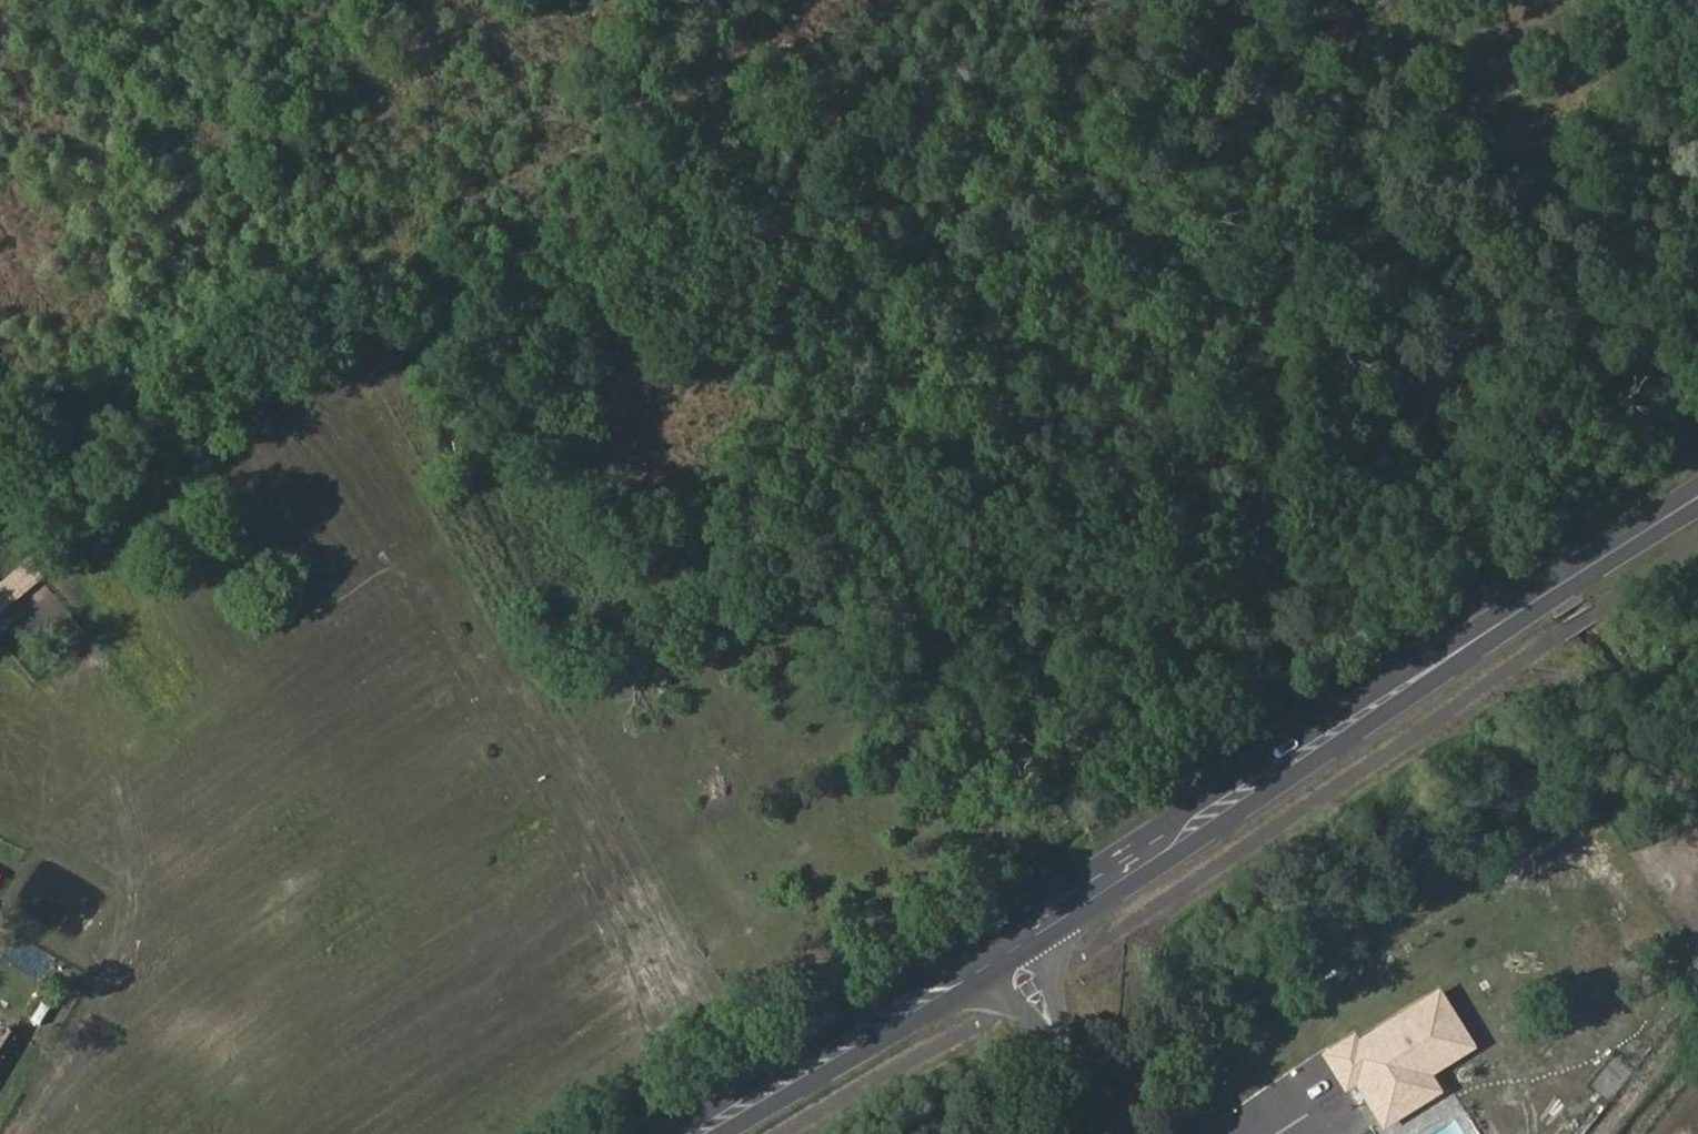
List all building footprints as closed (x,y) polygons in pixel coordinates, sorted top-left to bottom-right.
[(50,590),(25,560),(0,581),(0,617),(8,626),(50,590)] [(1363,1088),(1391,1131),(1446,1096),(1436,1080),(1480,1052),(1446,999),(1365,1050),(1361,1044),(1333,1062),(1353,1094),(1363,1088)]
